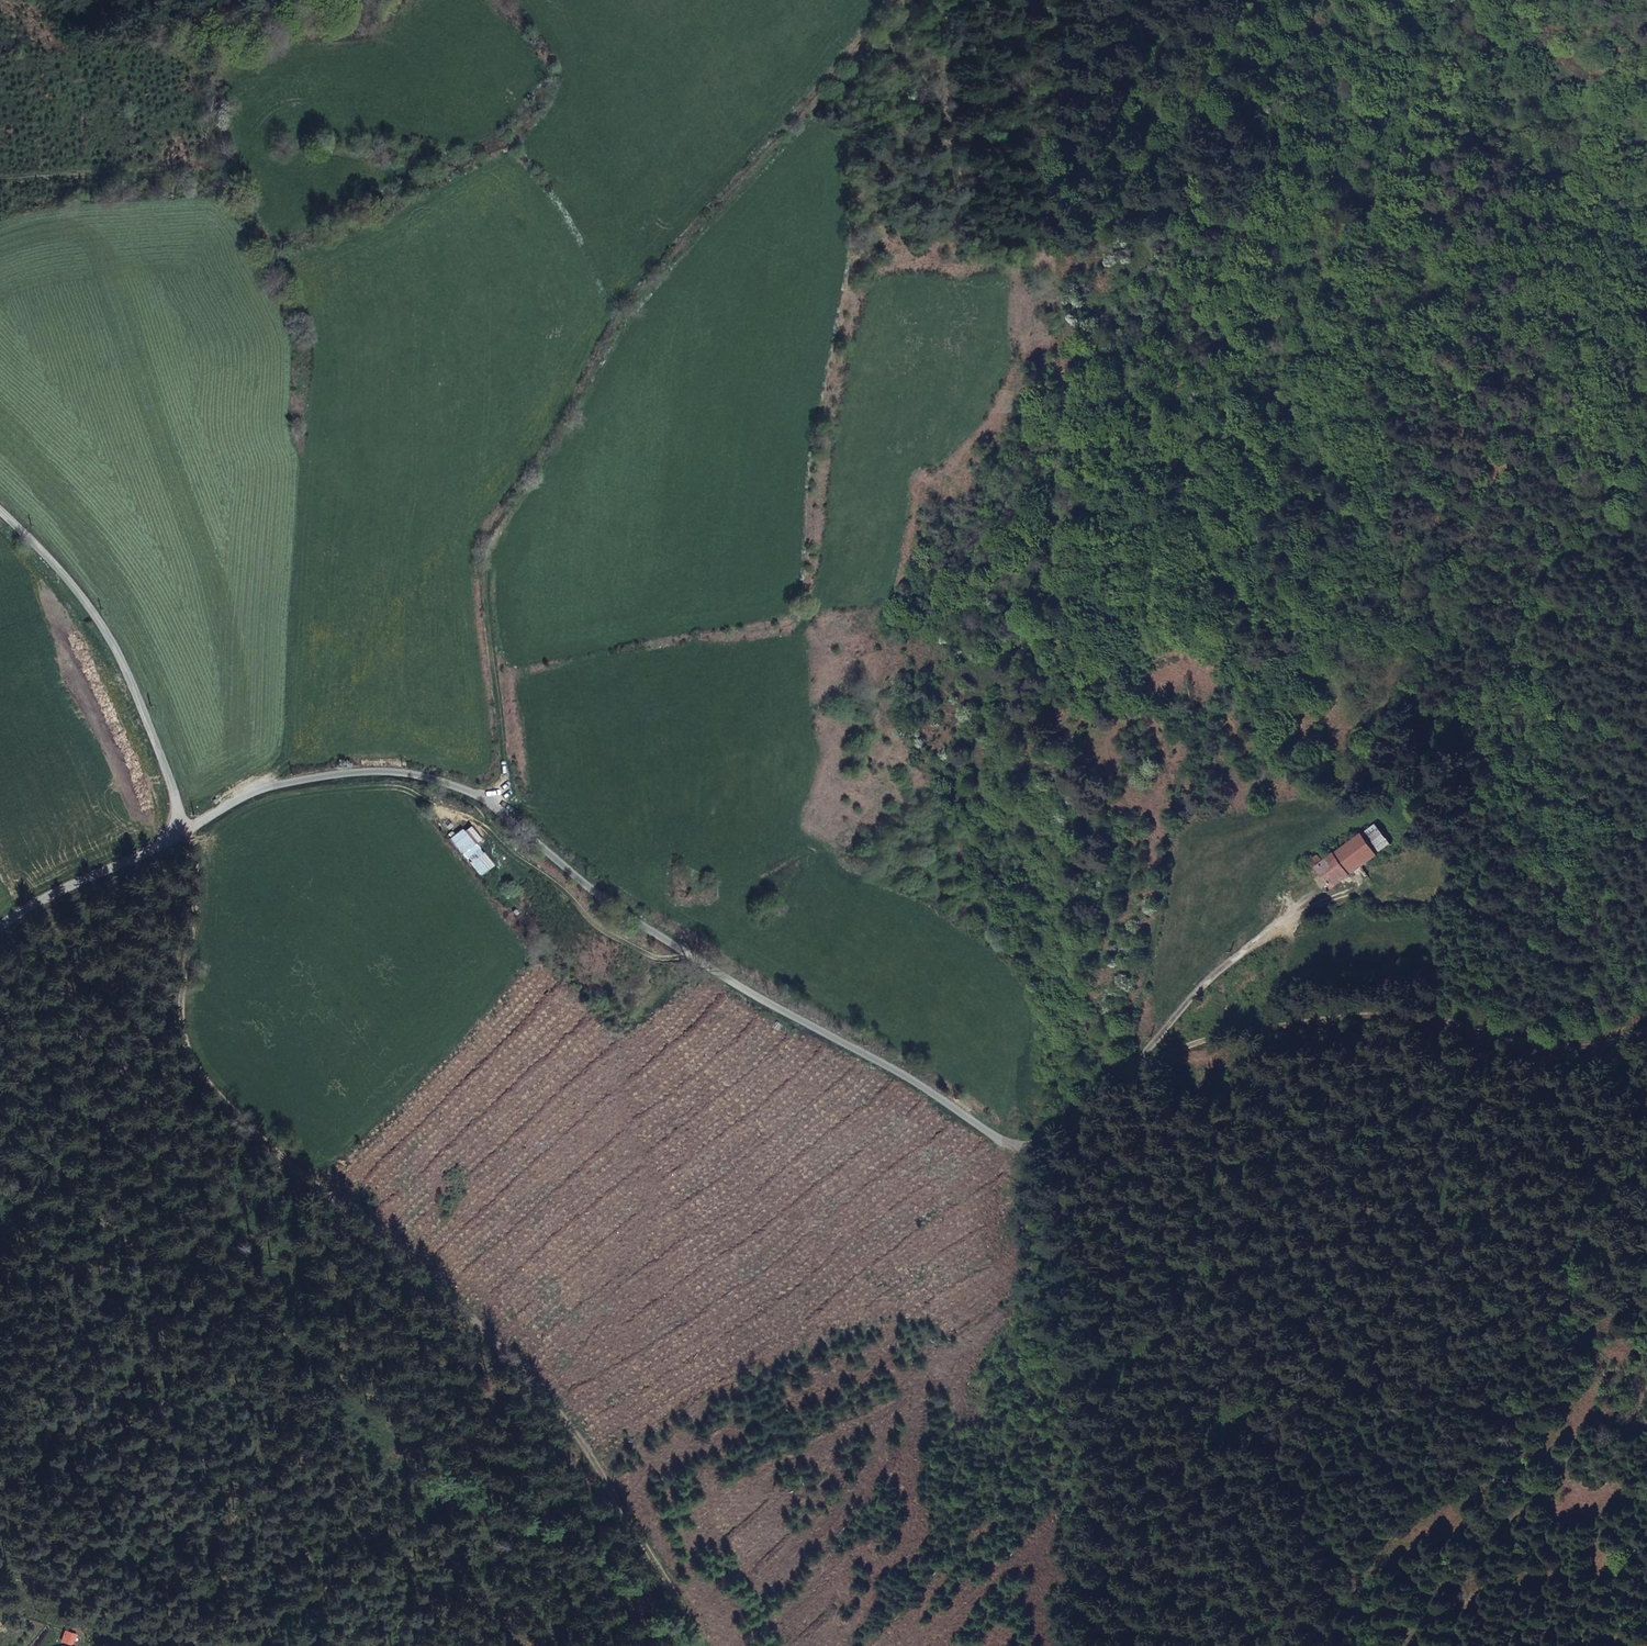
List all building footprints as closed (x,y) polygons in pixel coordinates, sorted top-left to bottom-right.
[(1379,829),(1364,839),(1376,861),(1392,851),(1379,829)] [(1376,861),(1364,839),(1318,868),(1332,889),(1376,861)] [(76,1635),(64,1630),(60,1641),(72,1645),(76,1635)]
